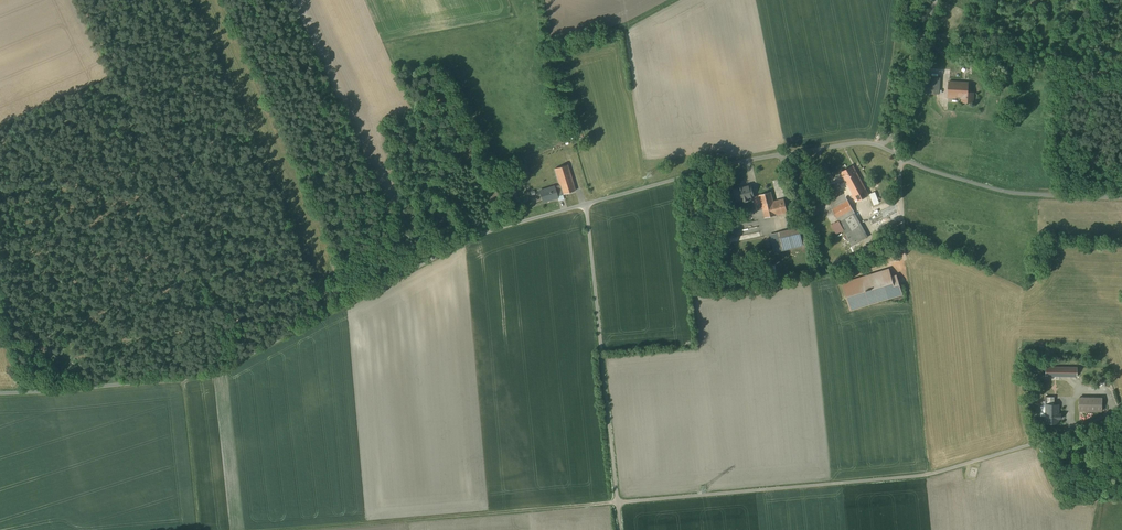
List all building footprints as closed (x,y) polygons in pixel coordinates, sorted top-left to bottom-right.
[(940,78),(929,77),(928,94),(937,94),(939,94),(940,78)] [(955,96),(956,82),(949,82),(948,98),(955,98),(955,96)] [(968,83),(956,82),(955,96),(962,97),(962,102),(973,103),(973,93),(973,94),(968,94),(968,83)] [(560,185),(563,194),(575,190),(568,165),(555,169),(560,185)] [(845,182),(858,175),(853,166),(840,172),(845,181),(845,182)] [(868,195),(858,175),(845,182),(845,181),(839,184),(844,194),(835,199),(829,202),(846,233),(845,234),(851,246),(868,237),(850,205),(859,200),(860,203),(868,199),(866,196),(868,195)] [(557,196),(563,194),(560,185),(554,187),(554,186),(540,191),(543,202),(557,197),(557,196)] [(735,201),(753,196),(750,185),(732,190),(735,201)] [(771,192),(753,196),(757,209),(763,208),(765,218),(787,212),(784,199),(773,202),(771,192)] [(804,226),(774,234),(779,251),(806,245),(804,226)] [(891,277),(889,269),(842,283),(850,310),(902,294),(896,275),(891,277)] [(1077,368),(1047,368),(1047,378),(1053,378),(1053,385),(1046,385),(1046,399),(1072,399),(1072,385),(1061,385),(1061,377),(1078,377),(1077,368)] [(1103,398),(1080,397),(1079,412),(1103,412),(1103,398)] [(1060,406),(1045,405),(1045,424),(1060,424),(1060,406)]
